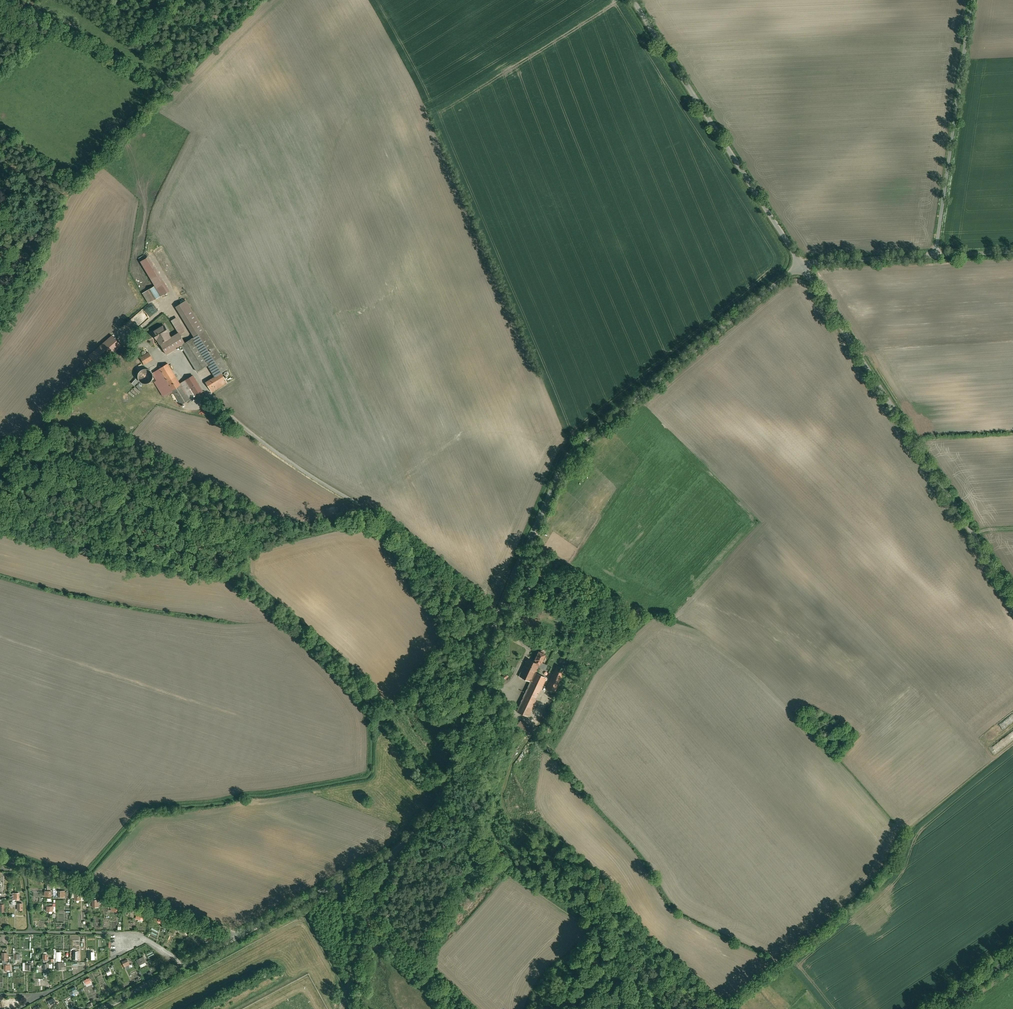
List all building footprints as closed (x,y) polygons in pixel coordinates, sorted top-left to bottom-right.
[(157,254),(168,278),(176,275),(164,250),(157,254)] [(163,285),(147,258),(140,262),(155,286),(156,289),(162,285),(163,285)] [(155,286),(142,293),(149,304),(153,301),(165,294),(163,290),(165,289),(162,285),(156,289),(155,286)] [(193,337),(205,331),(187,301),(176,308),(193,337)] [(139,315),(145,322),(158,311),(152,304),(139,315)] [(185,331),(178,319),(172,321),(179,333),(180,334),(185,331)] [(164,325),(152,332),(158,341),(160,344),(171,337),(169,334),(164,325)] [(228,369),(205,331),(193,337),(192,338),(208,365),(215,377),(222,373),(228,369)] [(171,337),(160,344),(166,354),(181,345),(185,343),(180,334),(179,333),(171,337)] [(192,338),(185,343),(181,345),(197,372),(208,365),(192,338)] [(118,340),(101,354),(109,364),(126,350),(118,340)] [(149,353),(141,358),(144,364),(153,359),(149,353)] [(168,363),(159,369),(172,390),(181,385),(180,383),(168,363)] [(145,368),(144,369),(143,369),(142,369),(142,370),(141,370),(140,371),(139,372),(139,373),(139,374),(138,375),(138,376),(138,377),(139,378),(139,379),(140,380),(140,381),(141,381),(142,382),(143,383),(145,383),(146,383),(148,383),(149,383),(149,382),(150,382),(151,382),(151,381),(152,380),(152,379),(153,378),(153,377),(153,376),(153,374),(153,373),(152,373),(152,372),(151,370),(150,370),(149,369),(148,369),(147,369),(147,368),(145,368)] [(172,390),(159,369),(155,371),(156,373),(159,379),(168,393),(172,390)] [(215,377),(206,382),(212,392),(227,382),(222,373),(215,377)] [(203,392),(193,375),(180,383),(181,385),(190,400),(203,392)] [(168,393),(159,379),(155,382),(163,396),(168,393)] [(181,385),(172,390),(181,405),(190,400),(181,385)] [(530,576),(523,592),(531,595),(538,580),(530,576)] [(540,620),(523,616),(520,628),(537,632),(540,620)] [(545,654),(539,651),(537,655),(536,656),(535,658),(535,659),(534,662),(528,658),(525,663),(537,669),(540,662),(542,662),(545,654)] [(546,677),(536,672),(539,666),(540,667),(540,666),(545,669),(547,665),(542,662),(540,662),(537,669),(534,677),(544,682),(546,677)] [(544,682),(534,677),(537,669),(525,663),(519,676),(531,681),(517,711),(528,716),(544,682)] [(557,666),(546,689),(554,692),(565,669),(557,666)] [(532,730),(520,721),(517,725),(528,735),(532,730)] [(382,892),(374,888),(373,890),(374,893),(373,895),(374,897),(376,898),(379,897),(379,895),(382,894),(382,892)] [(137,912),(135,919),(143,920),(144,914),(137,912)] [(181,923),(178,929),(183,933),(187,926),(181,923)] [(143,956),(136,960),(139,965),(146,961),(143,956)] [(64,962),(56,962),(56,970),(66,970),(66,966),(64,966),(64,962)]
